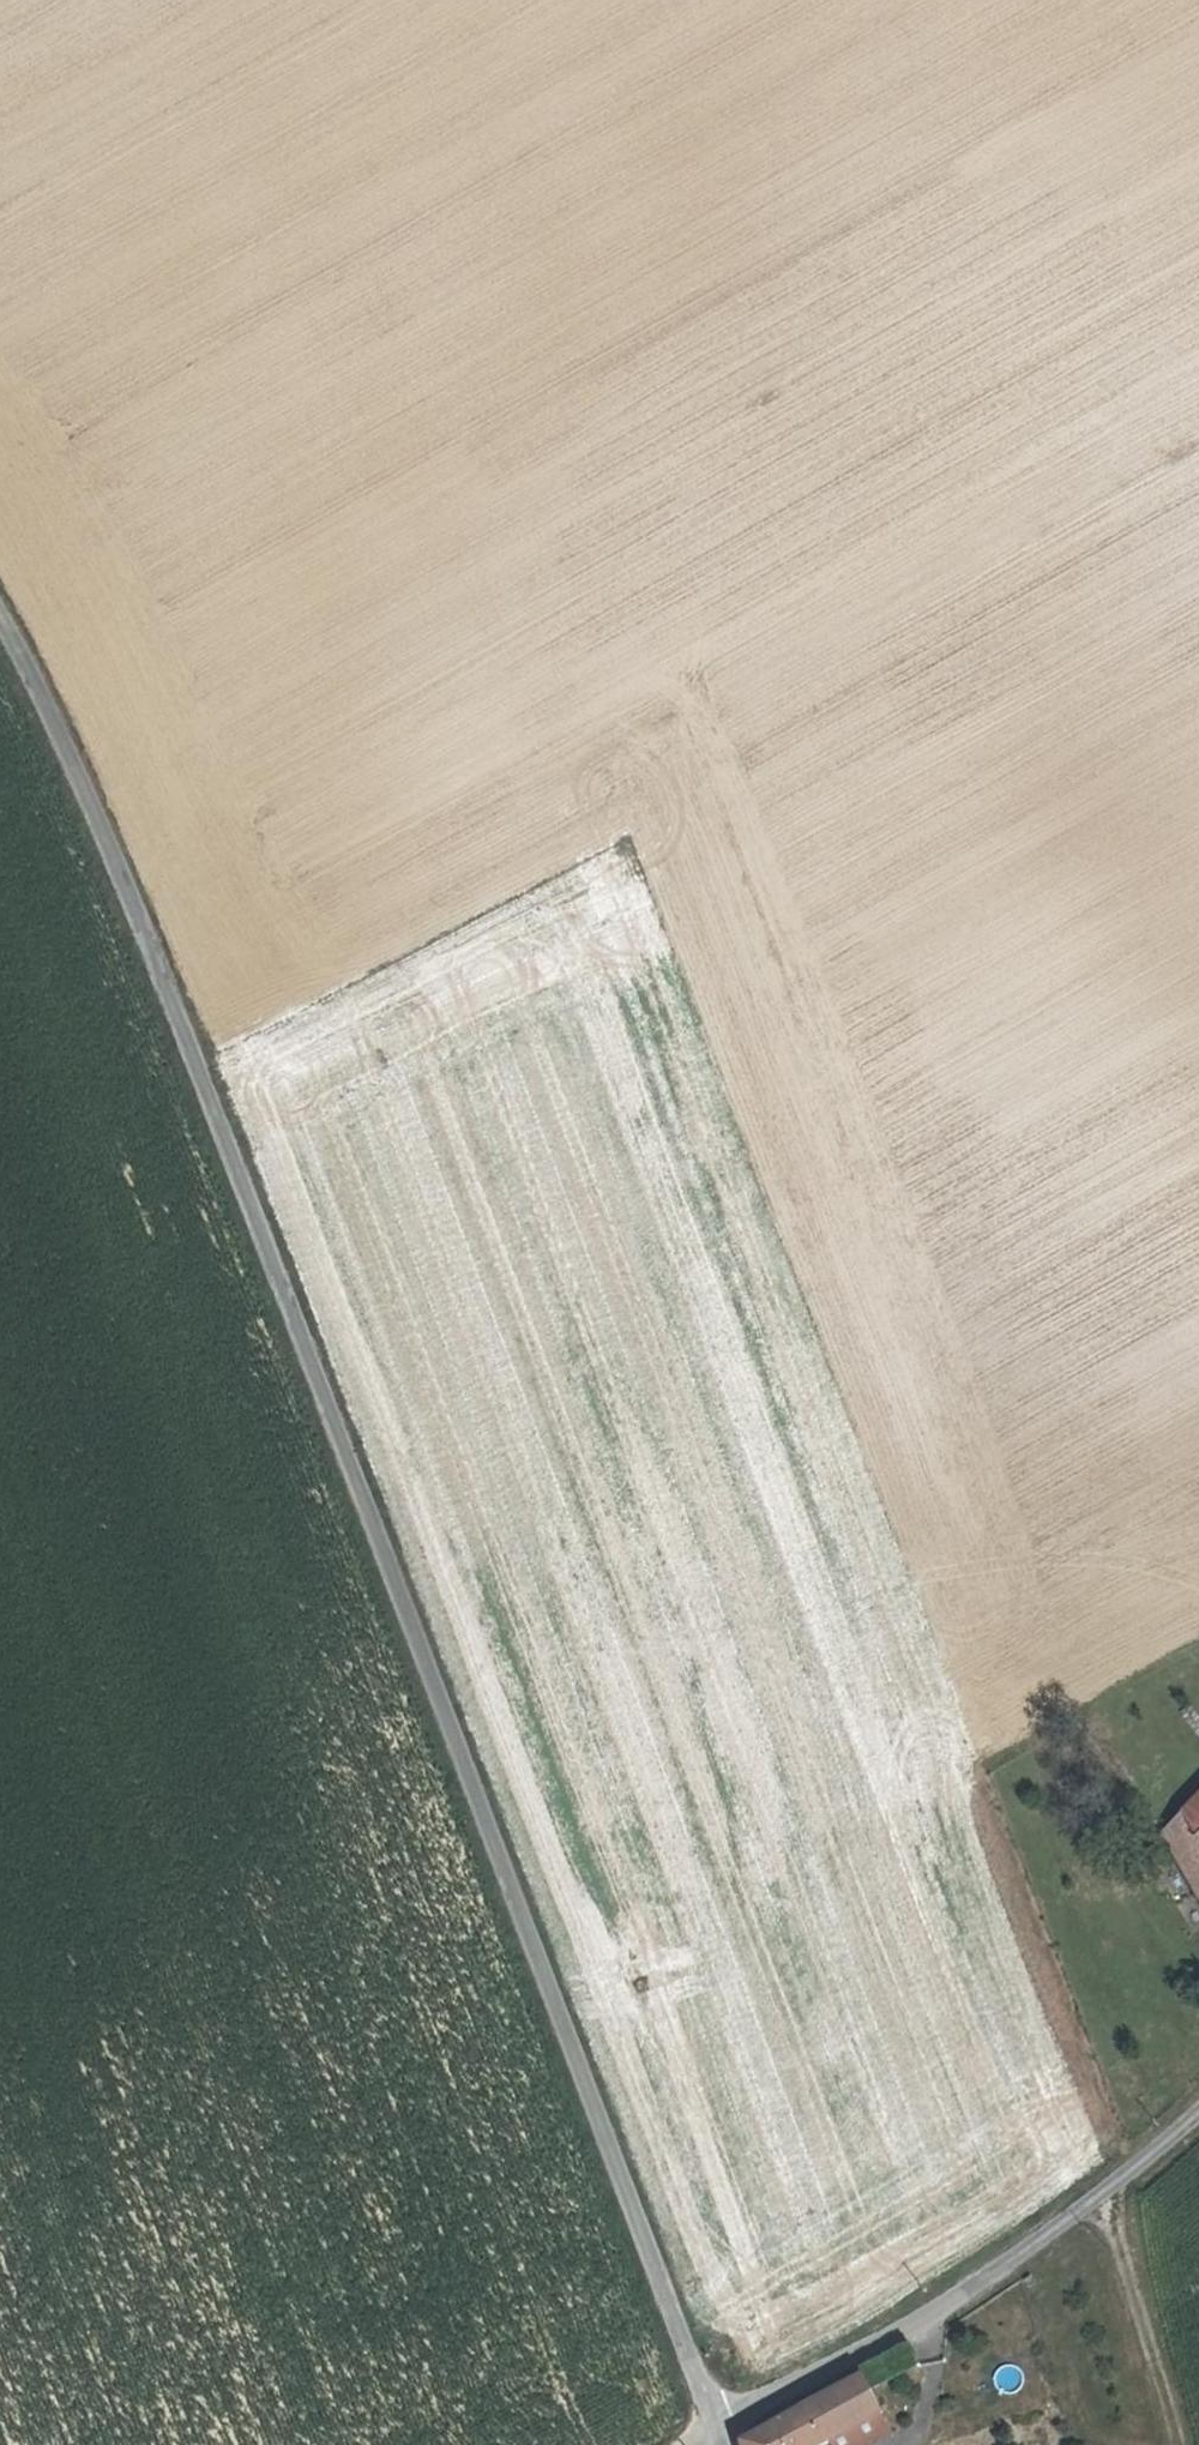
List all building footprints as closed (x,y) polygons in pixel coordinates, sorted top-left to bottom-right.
[(1160,1843),(1198,1908),(1198,1803),(1160,1843)] [(883,2416),(866,2378),(752,2444),(833,2444),(883,2416)]
